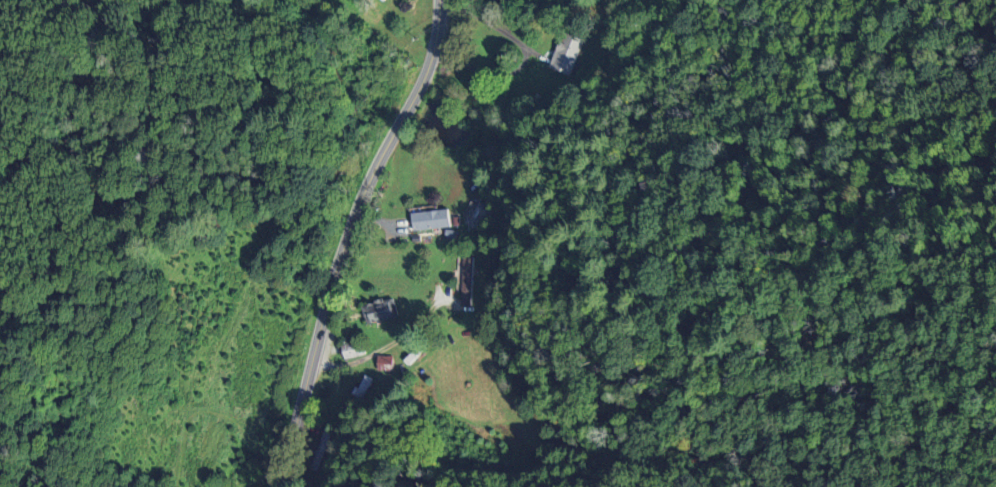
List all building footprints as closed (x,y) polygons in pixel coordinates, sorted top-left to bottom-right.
[(584,43),(564,34),(550,67),(570,75),(584,43)] [(460,223),(477,231),(488,207),(472,199),(460,223)] [(450,228),(448,207),(410,211),(412,232),(450,228)] [(367,326),(398,316),(392,298),(361,308),(367,326)] [(364,355),(360,342),(337,349),(341,363),(364,355)] [(390,363),(387,357),(377,361),(379,367),(390,363)]
